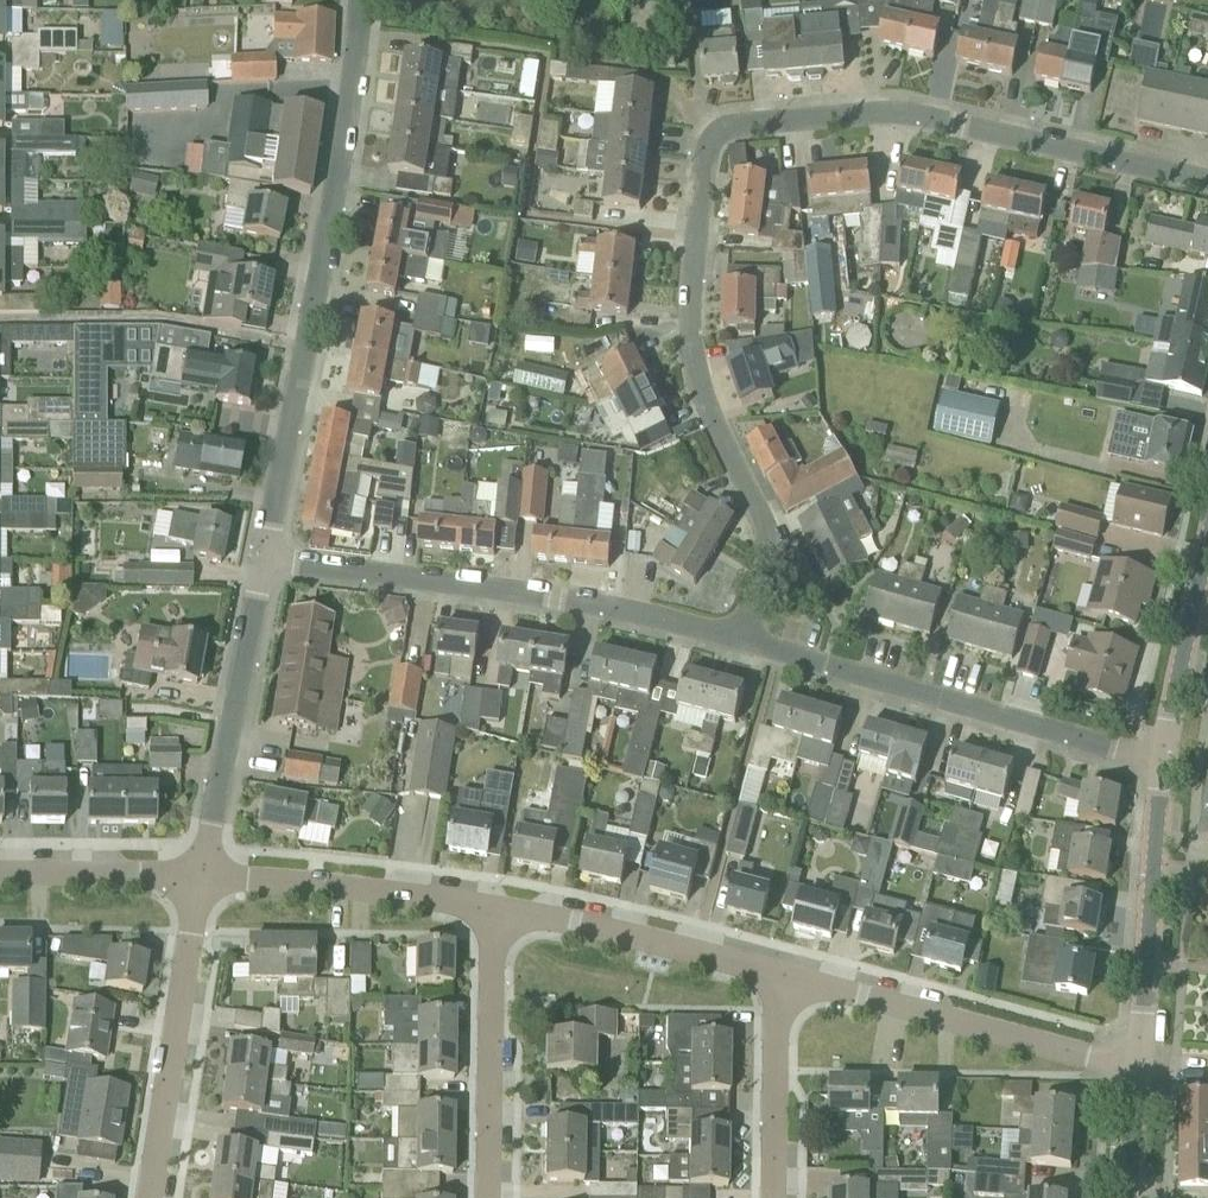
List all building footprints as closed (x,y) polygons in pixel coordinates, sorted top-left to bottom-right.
[(20,12),(20,0),(0,0),(0,12),(20,12)] [(704,0),(686,0),(687,17),(705,15),(704,0)] [(834,12),(861,11),(861,0),(833,0),(834,12)] [(906,53),(918,0),(889,0),(878,47),(906,53)] [(936,4),(918,0),(906,53),(934,59),(941,29),(931,26),(936,4)] [(940,4),(958,9),(960,0),(940,0),(940,4)] [(984,70),(999,6),(1001,0),(976,0),(985,2),(980,25),(972,23),(969,35),(963,34),(957,64),(984,70)] [(1035,26),(1041,0),(1025,0),(1020,23),(1035,26)] [(1035,26),(1053,30),(1060,0),(1041,0),(1035,26)] [(999,6),(984,70),(1013,77),(1019,46),(1015,45),(1019,28),(1013,27),(1017,10),(999,6)] [(39,55),(76,55),(77,44),(77,33),(39,33),(39,38),(21,38),(21,12),(20,12),(0,12),(0,44),(11,44),(11,55),(39,55)] [(332,64),(334,18),(297,15),(297,16),(275,14),(272,42),(295,44),(294,61),(332,64)] [(805,74),(801,25),(764,28),(763,14),(743,16),(747,53),(748,53),(747,46),(764,45),(767,78),(787,76),(787,79),(792,83),(800,82),(804,77),(804,74),(805,74)] [(1095,16),(1089,40),(1112,45),(1118,21),(1095,16)] [(1207,41),(1207,20),(1194,17),(1189,37),(1207,41)] [(840,22),(801,25),(805,74),(806,74),(806,77),(810,81),(821,80),(824,76),(823,73),(844,71),(840,22)] [(1091,94),(1097,64),(1084,61),(1092,25),(1077,22),(1074,35),(1063,88),(1091,94)] [(739,80),(735,30),(702,33),(703,52),(702,52),(705,83),(721,82),(721,85),(725,88),(734,87),(737,84),(737,80),(739,80)] [(123,49),(122,32),(102,32),(102,50),(123,49)] [(1035,82),(1063,88),(1074,35),(1060,32),(1058,41),(1050,40),(1047,53),(1042,52),(1035,82)] [(634,60),(636,36),(625,35),(623,59),(634,60)] [(656,67),(675,70),(679,53),(675,52),(678,37),(665,35),(663,51),(659,50),(656,67)] [(1130,65),(1156,70),(1160,48),(1135,43),(1130,65)] [(77,44),(76,55),(92,55),(92,44),(77,44)] [(615,118),(651,122),(655,92),(637,90),(639,75),(610,72),(611,61),(554,54),(550,80),(618,88),(615,118)] [(11,71),(21,71),(39,71),(39,55),(11,55),(11,67),(11,71)] [(276,83),(275,56),(231,58),(232,85),(276,83)] [(407,56),(403,85),(439,91),(444,61),(407,56)] [(21,71),(11,71),(11,67),(2,67),(2,65),(0,65),(0,98),(21,98),(21,71)] [(1207,137),(1207,88),(1197,86),(1149,77),(1139,123),(1207,137)] [(458,93),(439,91),(403,85),(398,115),(435,120),(454,123),(458,93)] [(210,86),(126,89),(125,111),(210,107),(210,86)] [(21,98),(0,98),(0,129),(2,129),(2,114),(27,114),(27,98),(21,98)] [(200,178),(230,183),(259,187),(258,189),(310,196),(322,114),(301,111),(300,114),(270,110),(270,108),(234,103),(228,149),(205,146),(200,178)] [(398,115),(394,144),(430,150),(430,149),(435,120),(398,115)] [(532,135),(534,120),(515,118),(513,133),(532,135)] [(651,122),(615,118),(611,147),(648,152),(651,122)] [(543,121),(541,136),(559,139),(561,124),(543,121)] [(11,124),(11,140),(64,140),(64,124),(11,124)] [(530,150),(532,135),(513,133),(511,147),(530,150)] [(557,154),(559,139),(541,136),(539,151),(557,154)] [(11,156),(23,156),(75,156),(75,140),(64,140),(11,140),(11,150),(11,151),(11,156)] [(75,156),(84,156),(84,140),(75,140),(75,156)] [(430,150),(394,144),(390,174),(425,179),(422,194),(452,199),(454,184),(447,183),(452,152),(430,149),(430,150)] [(648,152),(611,147),(593,145),(592,147),(590,147),(587,174),(589,174),(589,175),(607,177),(644,181),(648,152)] [(23,156),(11,156),(11,151),(2,151),(2,150),(0,150),(0,183),(1,183),(23,183),(23,156)] [(894,207),(923,213),(933,171),(903,164),(897,192),(898,192),(894,207)] [(517,189),(519,169),(504,167),(501,187),(517,189)] [(870,197),(871,197),(869,169),(839,171),(843,219),(863,217),(862,212),(871,212),(870,197)] [(813,222),(827,220),(843,219),(839,171),(808,174),(811,203),(812,203),(813,222)] [(962,177),(933,171),(923,213),(924,214),(921,227),(937,231),(932,253),(958,258),(964,232),(950,229),(955,206),(956,206),(962,177)] [(734,205),(791,212),(801,213),(797,176),(781,177),(780,181),(737,176),(734,205)] [(640,211),(644,181),(607,177),(604,207),(640,211)] [(11,226),(86,226),(86,206),(38,206),(38,210),(23,209),(23,183),(1,183),(0,183),(0,215),(2,215),(2,213),(12,213),(11,226)] [(256,204),(258,189),(259,187),(230,183),(225,211),(245,214),(241,234),(279,241),(286,209),(256,204)] [(1005,245),(1008,232),(1018,190),(988,183),(978,226),(979,226),(977,235),(964,232),(958,258),(949,297),(968,301),(982,239),(1005,245)] [(1018,190),(1008,232),(1037,239),(1047,196),(1018,190)] [(1104,239),(1110,210),(1096,207),(1097,202),(1074,197),(1071,214),(1075,215),(1071,231),(1091,235),(1084,268),(1116,270),(1120,243),(1104,239)] [(574,218),(593,221),(595,205),(576,203),(574,218)] [(454,211),(421,205),(418,223),(451,228),(454,211)] [(730,235),(759,239),(759,240),(774,242),(773,252),(783,252),(805,254),(803,237),(789,235),(790,220),(791,212),(734,205),(730,235)] [(469,231),(471,213),(454,211),(451,228),(469,231)] [(376,253),(428,263),(444,266),(449,238),(433,235),(431,243),(406,238),(409,218),(383,213),(376,253)] [(1146,246),(1207,259),(1207,223),(1200,221),(1198,230),(1152,219),(1146,246)] [(859,270),(880,267),(882,223),(861,222),(864,248),(857,248),(859,270)] [(902,225),(882,223),(880,267),(900,268),(902,225)] [(11,226),(11,242),(105,242),(105,226),(86,226),(11,226)] [(22,268),(22,253),(2,253),(2,236),(0,236),(0,268),(22,268)] [(598,259),(595,278),(632,283),(636,249),(599,244),(599,246),(581,243),(579,257),(598,259)] [(1015,274),(1021,248),(1006,245),(1001,271),(1015,274)] [(204,325),(233,330),(237,309),(266,314),(272,281),(240,275),(243,255),(199,248),(195,274),(212,277),(204,325)] [(830,251),(805,254),(809,285),(812,317),(837,315),(834,289),(830,251)] [(809,285),(805,254),(783,252),(785,287),(809,285)] [(399,279),(424,284),(428,263),(376,253),(369,292),(395,297),(399,279)] [(2,285),(22,285),(22,268),(0,268),(0,301),(2,301),(2,285)] [(1096,269),(1084,268),(1080,290),(1115,295),(1118,273),(1115,272),(1116,270),(1096,269)] [(723,328),(754,328),(755,315),(776,315),(776,302),(776,289),(781,289),(781,271),(756,270),(756,288),(724,287),(723,328)] [(628,317),(632,283),(595,278),(593,299),(574,296),(572,308),(592,311),(591,312),(628,317)] [(1169,350),(1173,331),(1207,339),(1207,286),(1185,281),(1176,322),(1160,318),(1154,347),(1169,350)] [(781,289),(776,289),(776,302),(786,302),(786,289),(781,289)] [(416,315),(444,320),(454,322),(458,303),(420,296),(416,315)] [(11,298),(11,315),(37,315),(37,298),(11,298)] [(1124,310),(1118,330),(1142,337),(1148,316),(1124,310)] [(444,320),(416,315),(413,333),(441,338),(444,320)] [(364,317),(357,356),(388,362),(395,323),(364,317)] [(34,346),(34,329),(1,329),(2,346),(11,346),(34,346)] [(56,346),(66,346),(73,346),(74,329),(56,329),(56,346)] [(250,407),(258,366),(205,357),(208,338),(211,338),(211,337),(161,329),(74,329),(73,346),(73,401),(73,426),(89,426),(89,425),(103,425),(103,369),(150,369),(154,348),(182,354),(177,384),(216,391),(215,400),(250,407)] [(859,329),(850,333),(847,343),(851,352),(861,355),(870,351),(873,341),(869,332),(859,329)] [(1145,382),(1202,398),(1207,370),(1207,339),(1173,331),(1169,350),(1166,364),(1150,360),(1145,382)] [(752,343),(757,358),(730,368),(743,406),(773,396),(768,380),(799,370),(787,338),(752,343)] [(11,346),(2,346),(2,348),(0,348),(0,380),(11,380),(11,346)] [(634,352),(600,369),(601,370),(584,378),(590,390),(589,390),(598,408),(600,407),(649,383),(634,352)] [(388,362),(357,356),(349,396),(380,402),(384,383),(436,392),(440,371),(437,371),(422,368),(421,368),(406,365),(388,362)] [(503,384),(550,395),(555,373),(519,365),(519,368),(507,366),(503,384)] [(1134,386),(1101,379),(1097,402),(1130,408),(1134,386)] [(664,414),(649,383),(600,407),(598,408),(592,411),(608,443),(633,432),(632,429),(651,420),(664,414)] [(998,408),(943,395),(934,435),(989,447),(998,408)] [(2,409),(2,426),(48,426),(73,426),(73,401),(29,401),(29,409),(2,409)] [(378,428),(393,431),(396,415),(381,412),(378,428)] [(1183,477),(1193,434),(1117,416),(1112,441),(1149,449),(1145,468),(1183,477)] [(318,455),(344,460),(348,439),(369,443),(372,427),(351,423),(351,422),(325,417),(318,455)] [(73,426),(73,441),(73,473),(121,473),(125,473),(124,426),(103,425),(89,425),(89,426),(73,426)] [(73,441),(73,426),(48,426),(2,426),(2,443),(48,443),(48,441),(73,441)] [(798,472),(796,467),(802,463),(791,443),(780,449),(773,433),(748,445),(766,480),(768,479),(787,516),(808,505),(857,478),(835,439),(827,444),(824,453),(828,460),(807,471),(805,469),(798,472)] [(244,446),(180,435),(174,471),(237,482),(244,446)] [(381,482),(378,496),(410,501),(414,473),(344,460),(318,455),(311,492),(357,500),(358,500),(362,479),(381,482)] [(13,471),(13,456),(0,456),(0,471),(13,471)] [(503,463),(501,483),(523,485),(525,465),(503,463)] [(13,488),(13,471),(0,471),(0,488),(13,488)] [(550,474),(525,472),(521,521),(545,524),(550,474)] [(121,473),(73,473),(73,492),(121,492),(121,473)] [(609,568),(612,542),(597,541),(600,508),(603,509),(606,480),(580,477),(577,502),(571,564),(609,568)] [(519,526),(523,485),(501,483),(498,524),(519,526)] [(462,491),(460,505),(455,552),(495,556),(498,530),(489,530),(492,506),(478,504),(478,489),(464,487),(463,491),(462,491)] [(1173,499),(1123,487),(1112,528),(1162,540),(1173,499)] [(361,539),(364,524),(352,522),(357,500),(311,492),(304,529),(330,534),(330,533),(361,539)] [(693,496),(685,509),(682,513),(673,527),(672,528),(714,553),(734,520),(712,506),(711,507),(693,496)] [(533,560),(571,564),(577,502),(563,500),(559,537),(535,534),(533,560)] [(1,501),(1,518),(46,518),(46,501),(1,501)] [(838,503),(798,522),(813,553),(868,525),(862,515),(848,523),(838,503)] [(374,528),(392,531),(395,507),(377,504),(374,528)] [(444,525),(421,522),(419,548),(455,552),(460,505),(446,504),(444,525)] [(1097,541),(1103,520),(1062,507),(1056,530),(1058,531),(1097,541)] [(221,564),(228,525),(173,514),(167,541),(197,547),(195,558),(221,564)] [(56,518),(46,518),(1,518),(1,533),(55,533),(56,518)] [(858,544),(873,537),(868,525),(813,553),(829,583),(868,564),(858,544)] [(695,586),(714,553),(672,528),(661,547),(662,548),(654,560),(673,571),(672,572),(695,586)] [(1097,541),(1058,531),(1053,551),(1091,561),(1097,541)] [(329,551),(332,534),(315,532),(312,548),(329,551)] [(12,575),(12,562),(0,562),(0,574),(12,575)] [(1143,597),(1149,598),(1154,578),(1103,563),(1089,613),(1135,626),(1143,597)] [(139,565),(139,566),(124,566),(123,585),(138,586),(138,587),(194,589),(194,567),(139,565)] [(897,627),(914,569),(903,565),(898,581),(876,575),(864,617),(897,627)] [(914,569),(897,627),(930,636),(942,594),(921,588),(926,572),(914,569)] [(106,601),(106,588),(75,588),(68,614),(83,618),(106,601)] [(980,605),(959,599),(946,641),(979,650),(996,592),(985,589),(980,605)] [(0,608),(39,608),(39,592),(0,591),(0,608)] [(996,592),(979,650),(1012,660),(1024,618),(1003,611),(1008,596),(996,592)] [(39,608),(0,608),(0,622),(0,624),(39,624),(39,608)] [(291,610),(280,677),(307,681),(305,697),(341,703),(347,661),(327,658),(334,617),(291,610)] [(205,668),(201,666),(205,642),(195,640),(197,630),(176,626),(174,636),(172,636),(172,639),(142,633),(137,656),(127,654),(121,685),(148,691),(151,676),(197,685),(198,680),(203,679),(205,668)] [(479,633),(441,628),(435,677),(449,679),(452,661),(475,665),(479,633)] [(1037,681),(1044,658),(1052,635),(1030,628),(1017,675),(1037,681)] [(513,672),(532,675),(538,642),(506,637),(497,688),(510,690),(513,672)] [(1080,678),(1076,692),(1121,705),(1137,652),(1091,639),(1089,645),(1077,642),(1067,675),(1080,678)] [(538,642),(532,675),(530,687),(545,689),(544,696),(561,699),(569,647),(538,642)] [(617,706),(628,659),(597,652),(587,698),(617,706)] [(643,782),(662,711),(648,708),(658,666),(628,659),(617,706),(616,711),(638,717),(623,778),(643,782)] [(389,710),(416,714),(422,675),(395,671),(389,710)] [(707,717),(716,682),(687,674),(678,709),(707,717)] [(307,681),(280,677),(273,724),(336,733),(341,703),(305,697),(307,681)] [(707,717),(736,725),(745,690),(716,682),(707,717)] [(17,700),(47,700),(51,683),(0,683),(0,699),(17,700)] [(71,684),(51,683),(47,700),(71,700),(71,684)] [(481,721),(485,693),(465,690),(460,730),(479,735),(481,721)] [(485,693),(481,721),(499,724),(503,695),(485,693)] [(17,700),(0,699),(0,713),(5,718),(12,718),(12,716),(17,716),(17,700)] [(796,761),(794,768),(795,768),(803,742),(804,742),(813,709),(783,700),(771,742),(758,738),(749,770),(768,775),(774,754),(796,761)] [(572,707),(569,723),(564,751),(563,759),(582,762),(589,727),(581,726),(584,709),(572,707)] [(834,751),(843,718),(813,709),(804,742),(834,751)] [(414,723),(416,714),(389,710),(386,726),(403,728),(404,721),(414,723)] [(564,751),(569,723),(548,720),(543,748),(564,751)] [(126,722),(126,734),(146,734),(146,722),(126,722)] [(421,725),(411,795),(444,801),(455,731),(421,725)] [(890,768),(900,734),(869,725),(860,759),(890,768)] [(97,765),(96,734),(78,734),(78,765),(97,765)] [(697,755),(701,738),(686,734),(682,751),(697,755)] [(917,786),(929,743),(900,734),(890,768),(887,778),(917,786)] [(711,758),(715,742),(701,738),(697,755),(711,758)] [(2,795),(17,795),(17,765),(18,747),(2,746),(2,785),(0,785),(0,824),(2,824),(2,795)] [(180,751),(149,751),(149,770),(180,770),(180,751)] [(957,751),(947,786),(975,794),(986,759),(957,751)] [(281,780),(337,788),(341,763),(285,754),(281,780)] [(1015,768),(986,759),(975,794),(1005,803),(1015,768)] [(835,791),(824,827),(843,832),(853,799),(847,797),(856,767),(844,763),(835,791)] [(31,824),(64,824),(66,766),(17,765),(17,795),(32,795),(31,824)] [(123,797),(123,770),(90,769),(90,782),(89,782),(88,824),(122,825),(122,797),(123,797)] [(122,797),(122,825),(155,825),(156,789),(141,789),(141,770),(123,770),(123,797),(122,797)] [(549,817),(525,812),(514,863),(551,870),(556,844),(574,848),(588,776),(557,770),(549,817)] [(1030,821),(1036,799),(1042,776),(1027,772),(1021,795),(1015,819),(1030,821)] [(1081,804),(1077,822),(1116,829),(1121,796),(1084,789),(1084,790),(1064,783),(1059,797),(1081,804)] [(824,827),(835,791),(817,786),(807,821),(824,827)] [(488,858),(493,827),(506,829),(511,800),(463,792),(458,820),(456,820),(450,852),(488,858)] [(301,825),(334,832),(339,809),(265,795),(259,827),(299,834),(301,825)] [(657,801),(640,796),(630,835),(647,840),(657,801)] [(899,804),(888,845),(893,847),(913,853),(925,812),(899,804)] [(758,810),(740,806),(727,856),(745,861),(758,810)] [(1205,806),(1199,841),(1207,843),(1207,806),(1205,806)] [(940,860),(955,863),(969,815),(955,811),(950,829),(949,829),(940,860)] [(611,818),(596,815),(583,877),(621,885),(628,854),(604,848),(611,818)] [(982,819),(969,815),(955,863),(970,867),(978,837),(977,837),(982,819)] [(1112,850),(1083,845),(1086,830),(1056,825),(1051,854),(1061,856),(1057,875),(1106,883),(1112,850)] [(700,829),(696,843),(686,841),(681,859),(661,853),(651,892),(688,902),(694,878),(710,882),(719,849),(717,849),(721,835),(700,829)] [(893,847),(888,845),(872,841),(860,887),(861,887),(860,891),(880,896),(893,847)] [(975,868),(970,867),(955,863),(940,860),(938,859),(934,877),(970,886),(975,868)] [(729,913),(762,922),(771,892),(751,887),(756,869),(743,865),(738,883),(737,883),(729,913)] [(1103,904),(1073,900),(1075,884),(1046,879),(1042,909),(1064,912),(1061,931),(1047,928),(1045,941),(1066,944),(1063,944),(1065,931),(1097,937),(1103,904)] [(854,911),(860,891),(861,887),(860,887),(836,880),(830,904),(805,897),(807,891),(789,886),(783,909),(799,913),(794,930),(831,940),(840,907),(854,911)] [(914,947),(918,933),(922,920),(905,915),(907,909),(874,900),(861,947),(894,956),(898,943),(914,947)] [(922,920),(918,933),(932,937),(924,964),(961,974),(963,963),(973,965),(978,946),(960,941),(966,919),(957,916),(956,917),(925,909),(922,920)] [(0,938),(0,973),(28,973),(28,984),(12,983),(11,1032),(45,1032),(47,962),(29,961),(30,938),(0,938)] [(64,939),(63,958),(110,965),(106,988),(142,993),(147,960),(111,955),(112,940),(64,939)] [(1064,958),(1066,944),(1045,941),(1030,939),(1024,974),(1058,980),(1056,992),(1087,997),(1093,963),(1064,958)] [(281,982),(281,942),(250,942),(249,982),(280,982),(281,982)] [(350,984),(314,983),(314,943),(281,942),(281,982),(280,982),(280,1000),(313,1001),(313,996),(326,996),(326,1020),(349,1020),(350,1015),(350,1001),(350,984)] [(371,947),(351,946),(350,979),(370,979),(371,947)] [(453,948),(417,947),(416,985),(452,986),(453,948)] [(454,1047),(455,1015),(420,1016),(420,1000),(384,1000),(384,1030),(393,1030),(393,1045),(454,1047)] [(350,1001),(350,1015),(355,1015),(363,1006),(363,1001),(350,1001)] [(113,1010),(72,1003),(65,1054),(67,1054),(92,1058),(105,1060),(113,1010)] [(263,1011),(262,1016),(236,1013),(234,1029),(257,1032),(280,1036),(280,1013),(263,1011)] [(601,1052),(601,1040),(614,1040),(614,1017),(581,1016),(580,1038),(547,1037),(547,1072),(594,1073),(594,1051),(601,1052)] [(639,1018),(639,1031),(652,1031),(652,1018),(647,1018),(639,1018)] [(675,1065),(730,1065),(730,1037),(693,1037),(693,1019),(667,1018),(667,1051),(675,1051),(675,1065)] [(280,1037),(278,1053),(312,1058),(314,1041),(280,1037)] [(414,1079),(454,1080),(454,1047),(393,1045),(392,1078),(383,1078),(383,1093),(414,1094),(414,1079)] [(231,1047),(227,1077),(286,1084),(287,1071),(266,1068),(268,1051),(231,1047)] [(92,1058),(67,1054),(65,1064),(90,1068),(92,1058)] [(95,1085),(98,1070),(90,1068),(65,1064),(62,1083),(67,1084),(61,1120),(83,1124),(78,1158),(115,1165),(117,1149),(118,1149),(127,1090),(95,1085)] [(665,1112),(722,1113),(722,1095),(729,1095),(730,1065),(675,1065),(673,1065),(673,1097),(667,1097),(667,1094),(638,1094),(638,1109),(638,1112),(665,1112)] [(270,1118),(268,1133),(314,1138),(316,1124),(288,1120),(290,1102),(289,1102),(291,1086),(285,1086),(286,1084),(227,1077),(223,1110),(260,1115),(260,1116),(270,1118)] [(832,1082),(832,1117),(851,1117),(850,1133),(867,1134),(867,1156),(871,1156),(870,1173),(876,1173),(883,1173),(884,1113),(870,1113),(870,1083),(832,1082)] [(928,1174),(951,1174),(953,1133),(953,1118),(938,1117),(939,1084),(901,1083),(900,1118),(901,1118),(901,1130),(929,1131),(928,1174)] [(1030,1119),(1029,1135),(1073,1138),(1074,1138),(1074,1137),(1073,1137),(1075,1108),(1076,1108),(1076,1107),(1031,1104),(1033,1085),(1002,1085),(1002,1100),(1015,1100),(1014,1116),(1030,1119)] [(453,1142),(453,1110),(414,1110),(414,1094),(383,1093),(383,1110),(398,1110),(398,1141),(453,1142)] [(1181,1094),(1180,1148),(1207,1149),(1207,1094),(1181,1094)] [(591,1108),(590,1125),(546,1124),(546,1154),(599,1154),(599,1126),(638,1127),(638,1112),(638,1109),(591,1108)] [(690,1158),(728,1159),(729,1130),(722,1130),(722,1113),(665,1112),(665,1143),(690,1144),(690,1158)] [(268,1133),(265,1150),(312,1156),(314,1138),(268,1133)] [(1070,1167),(1073,1138),(1029,1135),(1021,1134),(1020,1148),(1011,1148),(1009,1164),(977,1162),(976,1177),(1025,1181),(1026,1165),(1071,1169),(1071,1167),(1070,1167)] [(382,1172),(382,1188),(413,1189),(413,1173),(453,1175),(453,1142),(398,1141),(397,1172),(382,1172)] [(41,1186),(43,1147),(0,1144),(0,1183),(41,1186)] [(219,1146),(215,1177),(274,1185),(276,1171),(254,1168),(256,1150),(219,1146)] [(1180,1148),(1180,1187),(1207,1189),(1207,1149),(1180,1148)] [(598,1186),(599,1154),(546,1154),(546,1182),(584,1182),(584,1186),(590,1186),(598,1186)] [(689,1184),(689,1187),(728,1188),(728,1159),(690,1158),(670,1158),(669,1184),(689,1184)] [(876,1173),(875,1194),(928,1194),(928,1174),(883,1173),(876,1173)] [(274,1185),(215,1177),(212,1197),(272,1197),(274,1185)] [(1024,1196),(1025,1181),(976,1177),(974,1196),(1001,1197),(1050,1197),(1024,1196)] [(589,1197),(637,1197),(637,1190),(637,1186),(598,1186),(590,1186),(589,1197)] [(413,1189),(382,1188),(382,1197),(413,1197),(413,1189)] [(82,1189),(57,1189),(56,1197),(81,1197),(82,1189)] [(871,1190),(831,1189),(831,1190),(832,1190),(831,1197),(871,1197),(871,1190)] [(35,1190),(35,1197),(54,1197),(54,1190),(35,1190)] [(683,1190),(637,1190),(637,1197),(682,1197),(683,1190)]
